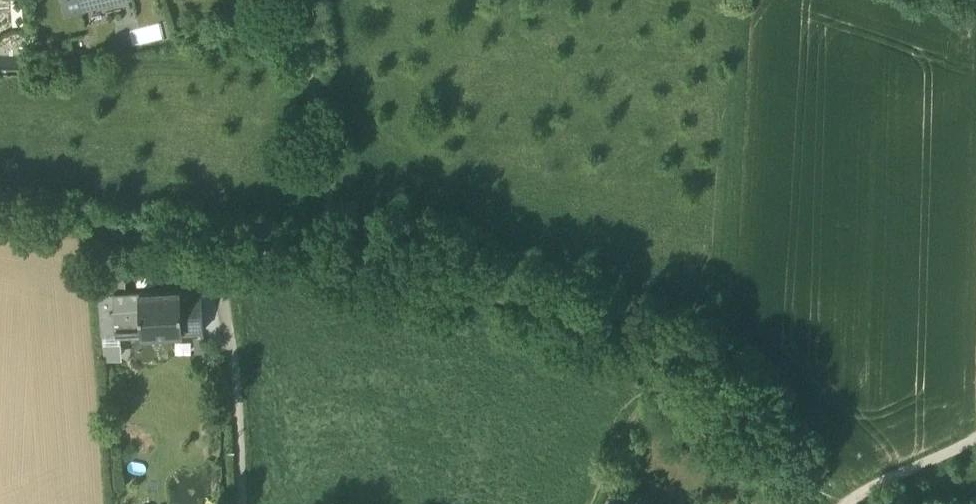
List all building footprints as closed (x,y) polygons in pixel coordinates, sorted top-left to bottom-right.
[(67,10),(107,0),(64,0),(67,10)] [(200,288),(180,289),(183,333),(203,332),(200,288)] [(140,292),(142,336),(183,333),(180,289),(140,292)] [(114,294),(114,295),(115,327),(116,335),(116,337),(142,336),(140,292),(126,293),(114,294)] [(102,327),(115,327),(114,295),(102,296),(100,296),(102,327)] [(115,327),(102,327),(102,336),(116,335),(115,327)]
